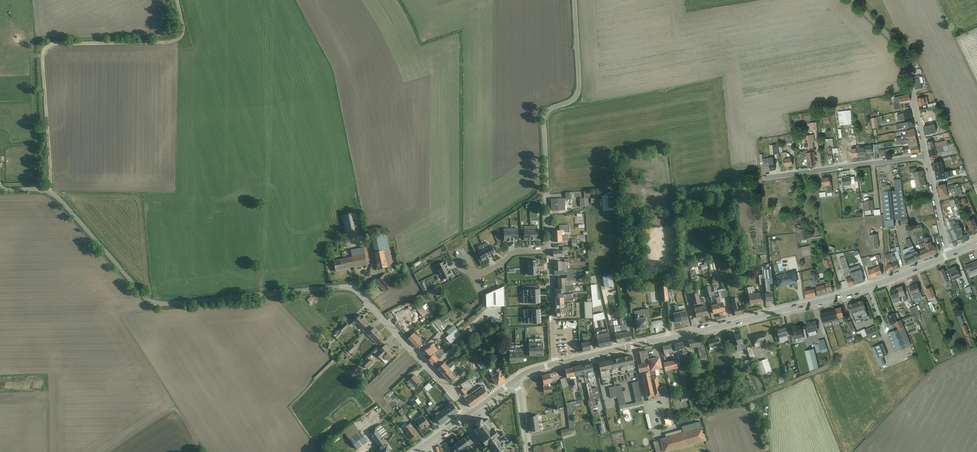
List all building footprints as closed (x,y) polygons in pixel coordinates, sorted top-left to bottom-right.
[(916,90),(922,89),(920,79),(914,80),(916,90)] [(901,104),(911,102),(910,95),(900,97),(901,104)] [(920,107),(927,105),(926,97),(918,99),(920,107)] [(842,111),(842,125),(856,125),(855,111),(842,111)] [(899,122),(913,119),(911,112),(898,115),(899,122)] [(878,116),(871,118),(874,129),(880,127),(878,116)] [(921,119),(923,127),(930,125),(929,117),(921,119)] [(925,136),(933,135),(930,125),(923,127),(925,136)] [(855,130),(845,130),(846,139),(856,139),(855,130)] [(804,149),(815,148),(814,135),(803,136),(804,149)] [(937,136),(938,147),(952,146),(951,141),(948,141),(947,135),(937,136)] [(829,140),(830,147),(837,146),(836,139),(829,140)] [(927,143),(929,150),(936,148),(934,141),(927,143)] [(860,158),(868,157),(867,147),(859,148),(860,158)] [(941,156),(953,154),(952,147),(940,149),(941,156)] [(860,158),(859,148),(851,149),(853,159),(860,158)] [(931,158),(938,156),(936,148),(929,150),(931,158)] [(807,167),(816,166),(814,152),(806,153),(807,167)] [(785,167),(793,166),(793,158),(788,158),(787,153),(784,153),(785,167)] [(942,172),(945,172),(943,161),(932,163),(934,174),(942,172)] [(913,171),(915,179),(925,177),(924,169),(913,171)] [(823,186),(831,185),(830,176),(821,177),(823,186)] [(857,181),(854,181),(854,177),(850,177),(849,176),(841,177),(842,189),(843,189),(843,192),(848,192),(848,186),(854,186),(855,188),(858,188),(857,181)] [(916,186),(927,184),(925,177),(915,179),(916,186)] [(905,204),(901,179),(893,180),(894,190),(880,192),(883,215),(880,215),(882,228),(888,227),(894,226),(893,220),(900,219),(907,217),(905,204)] [(937,186),(938,192),(957,188),(956,184),(953,185),(953,182),(945,184),(937,186)] [(939,197),(948,196),(947,193),(954,192),(956,196),(961,194),(960,187),(957,188),(938,192),(939,197)] [(551,210),(566,209),(565,197),(550,198),(551,210)] [(870,210),(873,210),(873,200),(869,200),(869,198),(868,198),(865,198),(864,199),(864,201),(863,201),(864,211),(865,215),(871,215),(870,210)] [(604,201),(605,213),(615,212),(613,200),(604,201)] [(362,237),(357,212),(344,215),(349,240),(362,237)] [(907,217),(900,219),(901,225),(908,224),(907,217)] [(976,229),(976,227),(974,218),(966,221),(970,231),(976,229)] [(957,238),(963,236),(962,232),(963,232),(961,227),(960,227),(958,221),(955,223),(954,220),(950,221),(949,219),(945,220),(947,231),(949,236),(948,236),(950,240),(951,239),(951,241),(957,238)] [(809,225),(798,227),(800,237),(810,236),(809,225)] [(531,240),(531,229),(523,229),(523,240),(531,240)] [(539,240),(539,229),(531,229),(531,240),(539,240)] [(510,241),(510,230),(502,230),(502,241),(510,241)] [(518,241),(518,230),(510,230),(510,241),(518,241)] [(871,248),(879,248),(878,234),(869,234),(871,248)] [(930,255),(939,251),(934,239),(925,243),(930,255)] [(497,245),(502,253),(506,250),(501,242),(497,245)] [(930,255),(925,243),(918,246),(923,258),(930,255)] [(496,255),(491,245),(483,248),(488,258),(496,255)] [(435,259),(451,251),(449,246),(434,253),(434,255),(427,259),(430,265),(436,262),(435,259)] [(919,260),(913,249),(912,246),(902,250),(903,256),(905,262),(905,263),(906,265),(919,260)] [(919,260),(923,258),(918,246),(913,249),(919,260)] [(377,268),(393,265),(389,247),(374,250),(377,268)] [(488,258),(483,248),(476,252),(481,262),(488,258)] [(335,270),(366,263),(363,251),(332,258),(335,270)] [(894,270),(899,268),(893,252),(890,254),(891,263),(894,270)] [(894,270),(891,263),(890,254),(890,253),(884,255),(886,265),(889,272),(894,270)] [(877,277),(883,275),(879,266),(877,262),(880,261),(879,255),(875,255),(876,260),(871,262),(873,268),(877,277)] [(853,285),(850,272),(848,268),(846,261),(845,256),(839,258),(844,274),(843,274),(847,287),(853,285)] [(866,260),(869,258),(869,256),(860,259),(863,267),(867,265),(868,265),(866,260)] [(877,277),(873,268),(871,262),(869,258),(866,260),(868,265),(867,265),(868,268),(867,269),(868,270),(866,271),(869,279),(877,277)] [(537,259),(526,260),(527,268),(538,267),(537,259)] [(445,261),(435,266),(438,273),(448,268),(445,261)] [(554,261),(554,270),(567,269),(567,261),(554,261)] [(964,266),(970,277),(976,274),(976,261),(964,266)] [(417,265),(420,271),(428,268),(427,265),(425,265),(424,262),(417,265)] [(853,285),(865,281),(860,268),(858,268),(857,265),(848,268),(850,272),(853,285)] [(955,280),(961,277),(957,266),(947,269),(948,274),(951,280),(951,281),(955,280)] [(538,267),(527,268),(527,276),(538,275),(538,267)] [(448,268),(438,273),(442,280),(452,275),(448,268)] [(948,281),(951,280),(948,274),(946,275),(943,269),(938,271),(942,284),(944,287),(946,286),(946,285),(947,285),(948,284),(948,283),(948,282),(948,281)] [(778,287),(798,282),(795,270),(775,275),(778,287)] [(399,288),(391,275),(381,281),(389,294),(399,288)] [(595,285),(595,302),(588,302),(588,318),(597,318),(597,306),(605,306),(605,300),(602,300),(602,292),(607,292),(607,297),(609,297),(609,288),(618,288),(618,276),(607,276),(599,276),(599,285),(595,285)] [(817,296),(826,294),(825,292),(832,290),(830,281),(825,282),(824,278),(814,281),(814,286),(815,287),(817,296)] [(804,299),(815,296),(813,280),(802,282),(804,299)] [(428,293),(432,291),(429,283),(424,285),(428,293)] [(914,303),(923,300),(917,283),(908,286),(914,303)] [(662,302),(669,301),(667,285),(660,286),(662,302)] [(902,302),(908,300),(902,285),(896,287),(902,302)] [(485,307),(503,306),(503,287),(502,286),(485,294),(485,307)] [(937,302),(936,298),(941,296),(939,289),(938,289),(937,286),(931,288),(931,287),(925,289),(929,299),(931,302),(932,304),(937,302)] [(539,287),(525,288),(525,296),(539,295),(539,287)] [(696,317),(709,314),(707,304),(701,305),(698,292),(691,293),(696,317)] [(751,305),(762,302),(760,293),(749,295),(751,305)] [(539,295),(525,296),(525,304),(539,304),(539,295)] [(736,315),(743,313),(738,296),(731,298),(736,315)] [(316,297),(312,301),(316,306),(321,302),(316,297)] [(854,321),(867,317),(863,300),(848,305),(854,321)] [(720,311),(727,309),(725,301),(718,303),(720,311)] [(720,311),(718,303),(711,305),(713,313),(720,311)] [(919,305),(909,309),(912,315),(916,313),(919,319),(924,317),(919,305)] [(842,319),(844,318),(841,307),(835,309),(838,320),(839,323),(843,321),(842,319)] [(539,308),(525,308),(526,317),(540,316),(539,308)] [(636,330),(646,328),(645,318),(651,317),(649,309),(633,312),(636,330)] [(682,321),(688,319),(686,309),(680,311),(682,321)] [(838,320),(835,309),(826,311),(829,322),(838,320)] [(413,311),(409,316),(416,320),(419,315),(413,311)] [(682,321),(680,311),(673,313),(676,322),(682,321)] [(829,322),(826,311),(819,314),(822,324),(829,322)] [(362,329),(370,323),(361,313),(351,323),(353,326),(357,323),(362,329)] [(895,351),(911,346),(902,319),(897,321),(895,314),(888,316),(893,331),(889,332),(895,351)] [(397,320),(408,332),(414,326),(404,315),(397,320)] [(540,316),(526,317),(526,325),(540,324),(540,316)] [(813,332),(818,331),(816,320),(806,322),(809,335),(813,334),(813,332)] [(869,336),(868,335),(867,335),(864,330),(864,329),(856,333),(851,320),(847,323),(854,336),(847,339),(849,344),(869,336)] [(445,327),(439,321),(431,328),(437,334),(445,327)] [(567,322),(566,326),(576,330),(578,323),(574,321),(573,324),(567,322)] [(351,323),(340,332),(343,336),(354,327),(351,323)] [(625,341),(633,340),(629,323),(622,325),(625,341)] [(598,347),(612,344),(607,324),(598,326),(601,337),(596,338),(598,347)] [(625,341),(622,325),(614,326),(618,343),(625,341)] [(795,340),(803,338),(800,325),(788,328),(792,343),(795,343),(795,340)] [(868,335),(878,330),(875,325),(864,330),(867,335),(868,335)] [(968,325),(962,327),(966,336),(972,334),(968,325)] [(377,345),(385,337),(375,326),(367,334),(377,345)] [(780,342),(789,339),(785,327),(777,330),(780,342)] [(869,336),(868,337),(877,360),(888,356),(878,330),(868,335),(869,336)] [(739,349),(746,348),(742,331),(735,333),(739,349)] [(765,347),(772,345),(768,331),(752,335),(755,344),(764,341),(765,347)] [(417,347),(423,342),(414,332),(408,338),(417,347)] [(455,341),(448,334),(442,339),(448,347),(455,341)] [(691,348),(702,345),(700,336),(689,339),(691,348)] [(710,350),(722,346),(719,336),(707,339),(710,350)] [(529,356),(542,356),(542,339),(528,340),(529,356)] [(824,339),(818,341),(821,353),(828,351),(824,339)] [(584,351),(592,349),(591,340),(582,342),(584,351)] [(676,351),(685,349),(683,340),(674,342),(676,351)] [(390,359),(396,354),(386,343),(376,353),(381,358),(385,354),(390,359)] [(510,361),(524,360),(523,343),(509,344),(510,361)] [(349,354),(354,349),(350,344),(345,349),(349,354)] [(665,353),(672,351),(671,344),(663,346),(665,353)] [(423,352),(428,358),(434,353),(429,347),(423,352)] [(751,349),(754,360),(749,361),(750,366),(756,365),(755,360),(759,359),(756,347),(751,349)] [(657,376),(652,377),(651,371),(649,358),(647,350),(639,352),(642,363),(641,364),(638,364),(639,373),(641,372),(647,398),(648,398),(649,402),(659,401),(661,403),(663,405),(666,406),(669,406),(665,387),(659,388),(657,376)] [(809,352),(815,374),(824,371),(818,350),(809,352)] [(433,364),(439,358),(434,353),(428,358),(433,364)] [(628,369),(635,367),(632,354),(625,356),(628,369)] [(628,369),(625,356),(610,360),(613,372),(628,369)] [(649,358),(651,371),(662,368),(660,356),(649,358)] [(370,369),(377,363),(372,358),(366,364),(370,369)] [(602,375),(613,372),(610,360),(599,362),(602,375)] [(444,374),(451,368),(445,361),(438,367),(444,374)] [(669,372),(683,370),(682,361),(668,363),(669,372)] [(759,364),(762,378),(773,375),(770,361),(759,364)] [(584,373),(594,371),(592,362),(582,364),(584,373)] [(584,373),(582,364),(575,366),(576,375),(584,373)] [(568,377),(576,375),(575,366),(566,368),(568,377)] [(444,374),(449,380),(456,374),(451,368),(444,374)] [(498,385),(506,379),(500,370),(492,376),(498,385)] [(545,384),(553,382),(551,372),(542,374),(545,384)] [(415,389),(423,382),(415,374),(407,381),(415,389)] [(477,382),(474,378),(465,383),(470,392),(475,388),(473,384),(477,382)] [(615,399),(621,398),(623,409),(646,405),(642,381),(635,383),(639,403),(629,405),(626,385),(613,388),(615,399)] [(432,392),(437,387),(433,383),(428,387),(432,392)] [(470,407),(488,395),(483,388),(465,400),(470,407)] [(585,400),(570,403),(574,429),(565,430),(566,436),(581,434),(576,405),(586,404),(585,400)] [(447,420),(459,411),(452,401),(439,410),(447,420)] [(496,418),(507,411),(504,407),(493,414),(496,418)] [(447,420),(439,410),(434,414),(442,424),(447,420)] [(422,428),(429,423),(423,414),(415,420),(422,428)] [(529,417),(530,423),(539,422),(538,415),(529,417)] [(483,418),(480,420),(480,421),(478,422),(477,422),(475,424),(477,427),(474,429),(475,429),(485,445),(482,447),(486,451),(504,451),(504,448),(507,446),(507,447),(513,444),(510,438),(508,439),(507,438),(502,432),(499,435),(494,428),(488,419),(485,421),(485,420),(485,419),(484,418),(483,419),(483,418)] [(381,451),(394,451),(383,439),(389,434),(380,422),(368,431),(376,441),(374,443),(381,451)] [(411,438),(418,432),(411,422),(403,428),(411,438)] [(532,431),(540,429),(539,422),(530,423),(532,431)] [(662,451),(668,451),(706,441),(700,422),(681,427),(683,432),(659,439),(662,451)] [(367,441),(353,423),(344,431),(358,448),(367,441)] [(471,443),(465,436),(452,446),(456,451),(459,451),(468,445),(471,443)]
